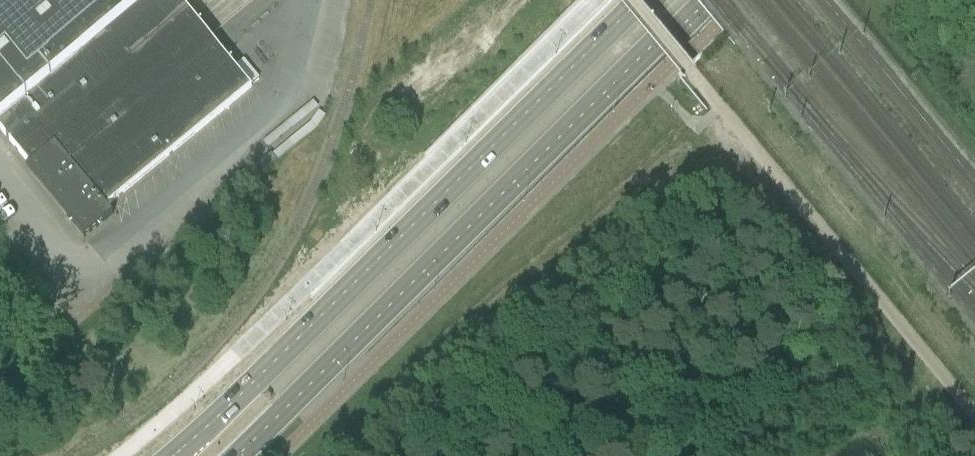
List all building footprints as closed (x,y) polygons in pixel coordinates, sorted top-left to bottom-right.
[(29,166),(25,169),(66,218),(84,239),(112,215),(106,208),(251,88),(219,50),(178,0),(0,0),(0,131),(29,166)]
